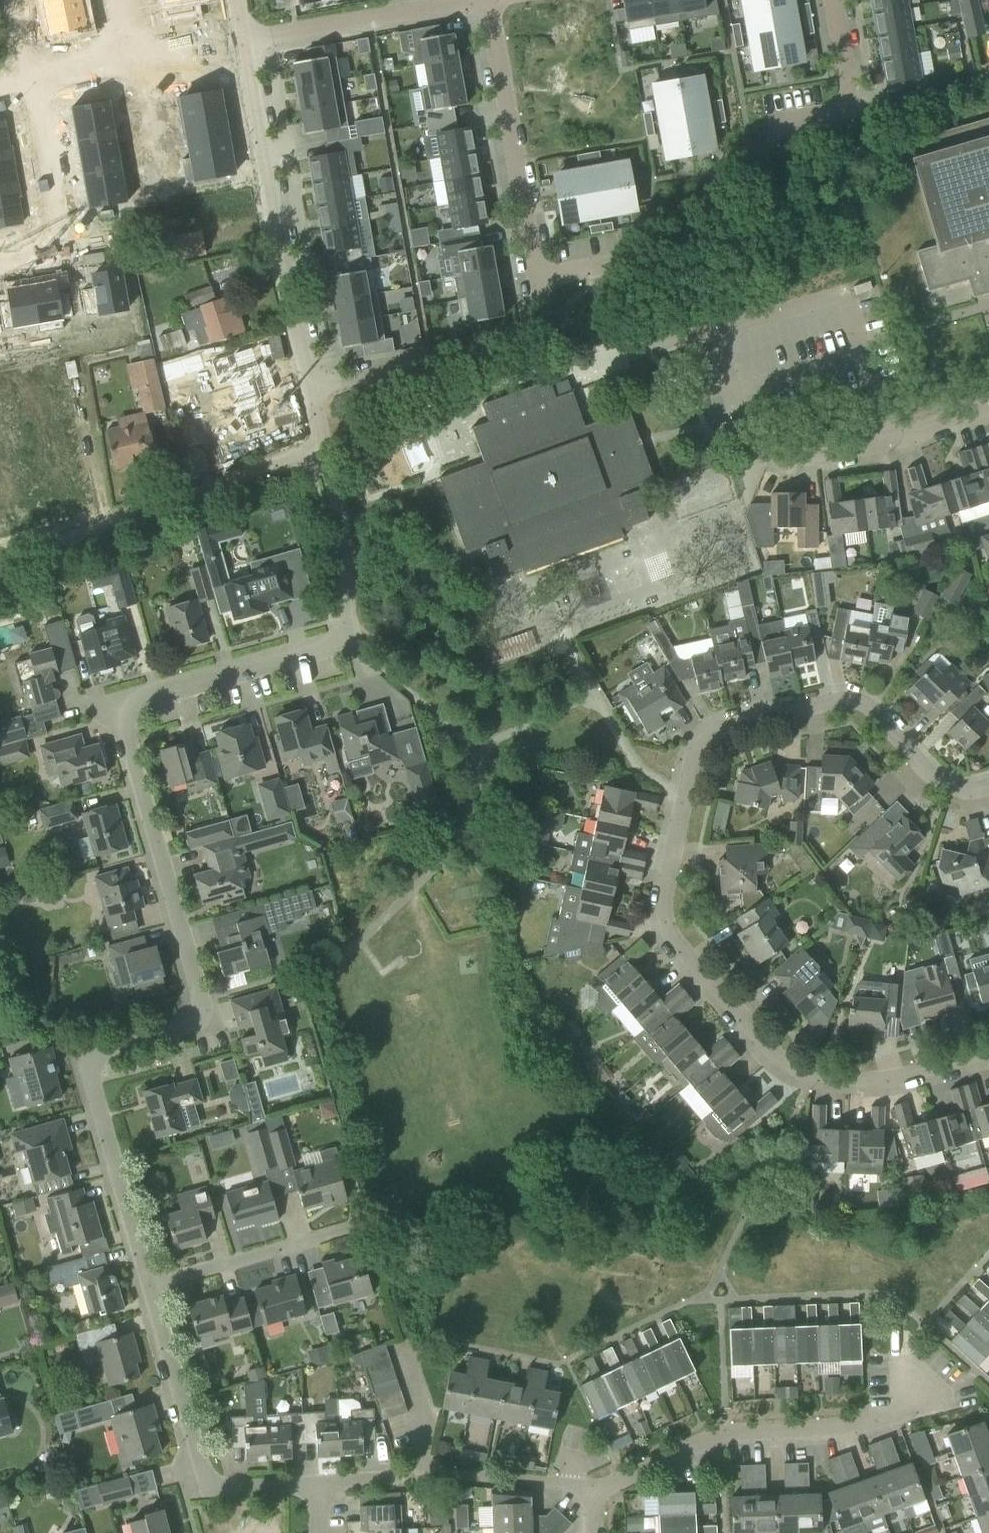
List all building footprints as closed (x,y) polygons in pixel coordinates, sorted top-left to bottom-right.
[(42,3),(46,19),(83,12),(81,0),(56,0),(42,3)] [(164,2),(164,4),(167,16),(192,12),(191,0),(164,0),(164,2)] [(649,0),(622,0),(627,31),(655,26),(653,18),(649,0)] [(676,0),(649,0),(653,18),(678,13),(679,13),(676,0)] [(715,0),(676,0),(679,13),(678,13),(680,21),(718,15),(715,0)] [(767,0),(744,0),(750,33),(772,30),(767,0)] [(789,0),(767,0),(772,30),(794,26),(789,0)] [(906,0),(871,0),(874,13),(907,7),(906,0)] [(962,22),(966,40),(985,36),(977,0),(957,0),(962,22)] [(110,6),(101,8),(102,18),(112,17),(110,6)] [(878,36),(911,30),(907,7),(874,13),(878,36)] [(128,9),(118,11),(120,24),(130,22),(128,9)] [(802,13),(804,24),(812,22),(810,11),(802,13)] [(83,12),(46,19),(49,37),(87,29),(83,12)] [(812,22),(804,24),(806,35),(813,34),(812,22)] [(741,35),(739,24),(731,25),(733,36),(741,35)] [(457,58),(455,46),(457,46),(455,34),(441,36),(439,25),(410,31),(413,50),(411,56),(413,67),(424,65),(424,64),(457,58)] [(800,63),(794,26),(772,30),(779,67),(800,63)] [(779,67),(772,30),(750,33),(757,71),(779,67)] [(915,53),(911,30),(878,36),(882,60),(915,53)] [(959,45),(957,33),(945,36),(947,48),(959,45)] [(743,46),(741,35),(733,36),(735,48),(743,46)] [(722,37),(708,39),(711,53),(724,50),(722,37)] [(370,52),(367,39),(367,38),(357,40),(359,53),(370,52)] [(684,43),(668,45),(670,58),(686,56),(684,43)] [(619,53),(622,68),(631,67),(628,51),(619,53)] [(920,78),(915,53),(882,60),(886,84),(920,78)] [(339,80),(335,56),(292,64),(295,76),(292,77),(294,88),(339,80)] [(464,81),(461,69),(459,70),(457,58),(424,64),(424,65),(428,86),(428,87),(464,81)] [(376,88),(373,74),(364,76),(366,90),(376,88)] [(705,114),(698,77),(677,81),(683,118),(705,114)] [(343,103),(339,80),(294,88),(296,99),(299,99),(301,111),(343,103)] [(426,124),(449,120),(447,109),(465,105),(463,93),(466,92),(464,81),(428,87),(428,86),(420,88),(426,124)] [(683,118),(677,81),(655,85),(662,122),(683,118)] [(219,92),(175,99),(179,120),(223,113),(219,92)] [(713,101),(715,113),(723,111),(721,100),(713,101)] [(108,101),(71,108),(74,126),(111,119),(108,101)] [(140,102),(132,103),(134,115),(142,114),(140,102)] [(348,127),(343,103),(301,111),(303,123),(300,123),(303,135),(348,127)] [(723,111),(715,113),(717,124),(725,123),(723,111)] [(156,112),(148,114),(150,126),(158,124),(156,112)] [(652,124),(650,112),(642,114),(644,125),(652,124)] [(223,113),(179,120),(183,142),(188,141),(226,134),(223,113)] [(142,114),(134,115),(136,127),(144,126),(142,114)] [(712,152),(705,114),(683,118),(690,156),(712,152)] [(382,116),(354,121),(357,137),(385,132),(382,116)] [(690,156),(683,118),(662,122),(668,160),(690,156)] [(911,159),(936,246),(916,252),(928,292),(967,280),(973,298),(988,293),(988,290),(988,287),(988,118),(960,127),(933,135),(932,134),(938,151),(911,159)] [(111,119),(74,126),(77,142),(114,136),(111,119)] [(451,131),(449,120),(426,124),(428,137),(436,135),(440,158),(474,152),(469,128),(451,131)] [(158,124),(150,126),(152,138),(160,136),(158,124)] [(654,135),(652,124),(644,125),(646,137),(654,135)] [(226,134),(188,141),(191,159),(230,152),(226,134)] [(145,135),(137,136),(140,148),(148,147),(145,135)] [(114,136),(77,142),(80,159),(117,152),(114,136)] [(356,176),(350,139),(324,144),(326,156),(309,159),(313,183),(347,177),(356,176)] [(0,141),(0,157),(10,155),(7,140),(0,141)] [(148,147),(140,148),(142,160),(150,159),(148,147)] [(600,159),(599,151),(587,153),(589,161),(600,159)] [(117,152),(80,159),(83,175),(120,169),(117,152)] [(163,152),(155,154),(157,166),(165,164),(163,152)] [(191,159),(181,160),(185,183),(234,174),(230,152),(191,159)] [(478,175),(474,152),(440,158),(444,181),(478,175)] [(589,161),(587,153),(576,155),(578,163),(589,161)] [(13,172),(10,155),(0,157),(0,175),(13,172)] [(632,186),(628,165),(590,171),(594,193),(632,186)] [(151,168),(143,169),(145,181),(153,180),(151,168)] [(120,169),(83,175),(86,192),(123,185),(120,169)] [(594,193),(590,171),(553,178),(557,199),(594,193)] [(0,175),(0,192),(16,189),(13,172),(0,175)] [(482,199),(478,175),(444,181),(448,205),(482,199)] [(389,176),(379,178),(381,192),(391,190),(389,176)] [(347,177),(313,183),(317,206),(351,200),(347,177)] [(123,185),(86,192),(89,209),(126,203),(123,185)] [(598,215),(636,208),(632,186),(594,193),(598,215)] [(169,187),(161,188),(163,200),(171,199),(169,187)] [(161,188),(153,190),(155,202),(163,200),(161,188)] [(0,192),(0,209),(19,206),(16,189),(0,192)] [(598,215),(594,193),(557,199),(561,221),(598,215)] [(486,223),(482,199),(448,205),(453,229),(486,223)] [(355,223),(351,200),(317,206),(322,229),(355,223)] [(396,203),(383,205),(385,218),(398,215),(396,203)] [(0,209),(0,227),(22,223),(19,206),(0,209)] [(398,215),(385,218),(388,234),(401,231),(398,215)] [(361,259),(355,223),(322,229),(326,253),(346,250),(348,262),(361,259)] [(611,223),(600,224),(601,232),(612,230),(611,223)] [(601,232),(600,224),(588,226),(590,234),(601,232)] [(426,227),(411,228),(412,243),(427,242),(426,227)] [(161,240),(165,262),(205,254),(201,232),(161,240)] [(463,238),(438,242),(440,256),(449,254),(453,278),(461,276),(494,270),(492,258),(495,257),(493,245),(482,247),(481,241),(480,236),(463,239),(463,238)] [(376,294),(371,269),(330,277),(332,290),(330,290),(332,301),(368,295),(368,296),(376,294)] [(94,288),(81,291),(85,317),(127,310),(120,270),(92,275),(94,288)] [(501,292),(499,281),(497,282),(494,270),(461,276),(453,278),(457,299),(465,298),(465,299),(501,292)] [(428,281),(418,283),(420,297),(431,295),(428,281)] [(54,282),(30,286),(37,324),(38,333),(63,329),(61,320),(72,318),(68,291),(56,293),(54,282)] [(184,295),(188,308),(215,299),(210,285),(184,295)] [(0,303),(0,313),(3,330),(37,324),(30,286),(8,290),(10,301),(0,303)] [(461,323),(455,324),(457,336),(492,330),(490,319),(503,317),(501,304),(503,304),(501,292),(465,299),(465,298),(457,299),(461,323)] [(380,317),(376,294),(368,296),(368,295),(332,301),(334,313),(336,312),(338,324),(380,317)] [(411,298),(399,300),(401,313),(414,311),(411,298)] [(186,332),(193,329),(198,346),(243,331),(237,315),(231,317),(225,299),(180,315),(186,332)] [(384,339),(380,317),(338,324),(341,336),(338,336),(340,349),(362,345),(364,357),(394,351),(391,338),(384,339)] [(158,337),(163,352),(185,344),(180,329),(158,337)] [(251,346),(211,359),(219,384),(230,380),(237,399),(231,401),(236,418),(238,417),(243,433),(262,427),(257,411),(264,409),(259,393),(274,388),(265,360),(257,363),(251,346)] [(116,418),(117,426),(105,430),(114,469),(155,460),(145,414),(164,409),(153,359),(125,365),(131,389),(136,388),(142,411),(116,418)] [(487,422),(470,428),(483,463),(438,478),(465,554),(483,548),(494,578),(522,568),(524,574),(623,538),(620,530),(648,520),(638,492),(656,486),(629,410),(584,426),(572,392),(555,398),(549,380),(481,405),(487,422)] [(974,447),(983,476),(988,497),(988,449),(987,444),(974,447)] [(948,481),(957,512),(960,524),(988,515),(988,497),(983,476),(974,447),(962,451),(957,453),(964,476),(948,481)] [(957,512),(948,481),(927,488),(920,465),(906,469),(914,492),(908,494),(918,524),(957,512)] [(884,496),(862,499),(866,531),(902,525),(897,494),(898,494),(894,470),(881,472),(884,496)] [(750,504),(745,515),(755,548),(772,548),(772,527),(795,527),(796,548),(817,548),(817,525),(816,505),(803,505),(803,493),(771,493),(771,504),(750,504)] [(866,531),(862,499),(827,504),(831,536),(866,531)] [(237,519),(195,530),(196,532),(205,566),(214,598),(218,614),(231,611),(234,621),(268,611),(266,602),(275,600),(276,602),(292,598),(281,561),(250,570),(252,575),(229,582),(218,542),(242,536),(238,521),(237,519)] [(930,531),(914,535),(918,552),(935,547),(930,531)] [(986,558),(988,558),(988,534),(980,536),(986,558)] [(918,552),(914,535),(902,538),(906,555),(918,552)] [(843,550),(827,552),(829,569),(845,566),(843,550)] [(813,552),(813,562),(822,563),(822,552),(813,552)] [(107,568),(118,609),(135,604),(124,563),(107,568)] [(205,566),(191,570),(200,602),(214,598),(205,566)] [(955,566),(940,598),(955,605),(970,574),(955,566)] [(809,573),(810,584),(834,582),(833,570),(809,573)] [(911,612),(927,620),(938,596),(923,589),(911,612)] [(166,609),(178,649),(207,641),(196,601),(166,609)] [(869,630),(865,659),(888,664),(889,660),(889,659),(901,661),(902,654),(909,617),(910,615),(891,611),(893,606),(874,602),(873,610),(872,614),(869,630)] [(752,604),(741,606),(744,617),(743,617),(749,647),(750,646),(761,644),(768,677),(793,672),(792,666),(783,630),(782,625),(770,628),(769,622),(756,624),(752,604)] [(734,607),(737,619),(743,617),(744,617),(741,606),(741,605),(734,607)] [(835,619),(831,639),(842,641),(839,661),(864,665),(865,659),(869,630),(872,614),(837,608),(835,619)] [(79,617),(76,622),(79,634),(85,658),(89,657),(94,673),(112,668),(120,666),(119,661),(135,656),(123,616),(94,624),(92,617),(88,614),(79,617)] [(708,629),(710,638),(712,637),(722,682),(745,677),(743,670),(754,668),(750,646),(749,647),(743,617),(737,619),(727,621),(727,625),(708,629)] [(50,648),(50,649),(51,649),(69,643),(62,620),(43,626),(50,648)] [(807,624),(783,630),(792,666),(815,661),(807,624)] [(650,633),(662,652),(672,646),(661,628),(650,633)] [(712,637),(710,638),(679,645),(686,674),(693,672),(698,693),(722,688),(721,682),(722,682),(712,637)] [(0,722),(0,742),(1,746),(15,743),(15,742),(47,733),(46,732),(43,722),(60,717),(55,700),(56,700),(57,699),(58,699),(58,698),(59,697),(59,696),(59,695),(59,694),(59,693),(59,692),(58,692),(58,691),(57,690),(56,690),(55,689),(54,689),(53,689),(52,689),(50,683),(55,681),(53,674),(58,673),(51,649),(50,649),(50,648),(46,649),(28,654),(29,659),(13,664),(22,696),(26,694),(32,714),(20,717),(20,716),(0,722)] [(905,691),(926,712),(933,705),(941,713),(970,684),(950,664),(941,655),(936,654),(932,655),(927,661),(915,673),(919,677),(905,691)] [(634,684),(618,694),(636,725),(640,722),(647,735),(660,727),(652,715),(656,713),(668,705),(672,712),(684,704),(663,667),(643,679),(647,687),(639,692),(634,684)] [(977,686),(966,696),(974,704),(985,693),(977,686)] [(356,715),(352,716),(351,713),(336,717),(345,748),(343,749),(351,779),(373,773),(371,767),(379,765),(398,760),(391,735),(388,736),(387,732),(390,731),(382,704),(355,712),(356,715)] [(965,750),(988,725),(988,724),(972,707),(946,733),(965,750)] [(280,739),(275,740),(281,761),(299,756),(302,766),(323,760),(327,774),(339,770),(326,725),(310,729),(304,709),(274,718),(280,739)] [(217,749),(222,768),(225,778),(226,778),(227,783),(230,785),(233,786),(240,783),(242,781),(243,778),(242,774),(263,768),(258,749),(255,750),(248,725),(216,734),(220,748),(217,749)] [(57,742),(41,747),(46,766),(49,776),(57,774),(60,786),(64,785),(64,786),(91,779),(92,782),(101,779),(100,776),(106,774),(98,745),(85,749),(81,734),(57,740),(57,742)] [(169,789),(171,788),(185,784),(188,792),(217,784),(208,751),(193,756),(190,742),(159,751),(169,789)] [(1,747),(0,747),(0,764),(19,759),(15,743),(1,747)] [(804,787),(803,810),(819,811),(820,792),(831,792),(846,809),(847,808),(853,815),(872,798),(866,791),(873,784),(848,757),(822,756),(821,768),(805,767),(804,787)] [(404,768),(415,807),(436,801),(425,762),(404,768)] [(750,768),(751,770),(749,770),(749,774),(741,772),(738,783),(737,783),(733,803),(766,810),(769,798),(779,795),(782,804),(797,798),(799,766),(771,765),(770,762),(750,768)] [(279,777),(256,783),(266,820),(278,817),(280,823),(280,824),(289,821),(291,820),(279,777)] [(604,786),(596,821),(627,828),(635,793),(604,786)] [(347,799),(331,803),(336,823),(352,819),(347,799)] [(535,807),(545,809),(546,802),(536,800),(535,807)] [(37,810),(43,828),(77,819),(72,801),(37,810)] [(80,814),(93,857),(127,848),(115,804),(80,814)] [(527,840),(545,843),(552,810),(534,807),(527,840)] [(848,848),(858,859),(867,851),(897,881),(912,866),(902,856),(922,836),(902,816),(891,827),(880,816),(848,848)] [(188,850),(202,846),(233,838),(228,820),(183,833),(188,850)] [(280,824),(273,826),(278,842),(294,838),(289,821),(280,824)] [(577,832),(573,852),(620,862),(627,828),(596,821),(592,835),(577,832)] [(788,845),(800,845),(802,821),(789,821),(788,845)] [(233,838),(202,846),(207,864),(211,863),(212,870),(194,875),(202,904),(220,899),(221,904),(245,897),(242,888),(245,887),(243,879),(249,877),(238,836),(233,838)] [(982,840),(982,837),(968,841),(965,855),(941,849),(936,867),(941,882),(957,887),(959,895),(988,886),(988,863),(982,840)] [(725,860),(718,860),(720,895),(726,895),(727,902),(739,901),(738,894),(740,894),(755,893),(754,875),(767,874),(765,844),(744,846),(724,847),(725,860)] [(804,850),(800,846),(774,845),(774,854),(788,853),(792,858),(804,850)] [(9,866),(4,847),(0,848),(0,869),(9,866)] [(583,874),(580,889),(612,896),(620,862),(573,852),(568,871),(583,874)] [(93,877),(107,928),(135,920),(132,911),(144,907),(136,880),(131,881),(127,868),(93,877)] [(566,886),(557,926),(566,928),(561,947),(563,952),(601,944),(600,931),(605,932),(612,896),(580,889),(566,886)] [(239,934),(217,940),(220,951),(216,952),(223,978),(269,965),(260,929),(301,917),(300,913),(315,908),(310,891),(232,913),(233,914),(239,934)] [(737,934),(757,965),(789,944),(773,919),(779,914),(768,898),(736,918),(744,930),(737,934)] [(891,924),(905,928),(908,916),(893,912),(891,924)] [(848,916),(845,932),(867,936),(870,920),(848,916)] [(867,936),(884,940),(887,924),(870,920),(867,936)] [(933,935),(939,958),(953,954),(947,931),(933,935)] [(115,973),(111,974),(115,988),(133,983),(138,999),(165,992),(161,975),(163,975),(155,947),(134,953),(130,941),(107,948),(115,973)] [(98,946),(86,949),(89,958),(100,954),(98,946)] [(788,959),(773,973),(787,989),(782,994),(807,1020),(819,1009),(828,1019),(837,1000),(829,991),(815,975),(818,973),(818,966),(801,948),(788,959)] [(605,1016),(620,1003),(620,1002),(645,982),(622,955),(597,975),(605,984),(595,992),(594,1003),(605,1016)] [(986,959),(986,957),(969,962),(972,972),(963,975),(968,991),(976,988),(981,1003),(988,1000),(988,958),(986,959)] [(912,999),(913,1001),(918,1020),(937,1015),(937,1013),(956,1007),(942,961),(921,967),(925,979),(913,983),(917,998),(912,999)] [(620,1002),(620,1003),(642,1029),(667,1008),(685,993),(678,983),(659,999),(645,982),(620,1002)] [(847,1027),(883,1030),(884,1017),(899,1019),(902,984),(884,982),(882,998),(850,995),(847,1027)] [(255,1035),(240,1039),(245,1056),(260,1052),(263,1063),(286,1056),(281,1037),(289,1035),(275,988),(252,994),(257,1009),(248,1011),(251,1022),(255,1035)] [(660,1061),(690,1036),(667,1008),(642,1029),(632,1038),(655,1065),(660,1061)] [(684,1087),(689,1084),(688,1083),(731,1047),(724,1038),(705,1054),(690,1036),(660,1061),(668,1071),(672,1073),(684,1087)] [(17,1075),(25,1107),(60,1097),(59,1093),(61,1090),(58,1081),(55,1079),(51,1063),(54,1062),(50,1047),(7,1059),(12,1076),(17,1075)] [(688,1083),(689,1084),(711,1110),(735,1089),(722,1073),(740,1058),(731,1047),(688,1083)] [(584,1065),(590,1072),(602,1062),(597,1055),(584,1065)] [(234,1060),(219,1064),(224,1082),(239,1077),(234,1060)] [(602,1062),(590,1072),(597,1081),(609,1071),(602,1062)] [(149,1106),(147,1107),(156,1138),(186,1129),(180,1108),(202,1102),(195,1079),(172,1086),(172,1084),(143,1092),(146,1103),(148,1102),(149,1106)] [(961,1086),(976,1140),(988,1136),(988,1103),(980,1106),(974,1083),(961,1086)] [(956,1113),(934,1119),(942,1149),(976,1140),(961,1086),(949,1090),(956,1113)] [(735,1089),(711,1110),(712,1111),(702,1120),(705,1123),(704,1126),(714,1138),(718,1138),(720,1141),(723,1139),(727,1144),(735,1138),(759,1117),(759,1118),(778,1102),(769,1092),(750,1107),(735,1089)] [(264,1120),(264,1119),(259,1101),(247,1104),(252,1123),(264,1120)] [(942,1149),(934,1119),(912,1125),(906,1103),(893,1106),(908,1159),(942,1149)] [(810,1161),(845,1162),(846,1130),(825,1129),(826,1105),(812,1105),(811,1129),(810,1161)] [(846,1130),(845,1162),(845,1173),(881,1174),(883,1142),(892,1142),(893,1130),(883,1129),(884,1107),(871,1107),(870,1131),(846,1130)] [(265,1127),(277,1166),(278,1170),(295,1165),(280,1114),(264,1119),(264,1120),(266,1126),(265,1127)] [(21,1151),(31,1185),(69,1174),(60,1141),(67,1138),(62,1120),(9,1135),(14,1153),(21,1151)] [(277,1166),(265,1127),(246,1132),(257,1171),(277,1166)] [(215,1134),(208,1136),(212,1149),(218,1147),(215,1134)] [(322,1164),(293,1172),(303,1209),(331,1201),(332,1204),(346,1200),(337,1166),(337,1165),(336,1162),(339,1161),(335,1147),(318,1152),(322,1164)] [(670,1167),(686,1185),(696,1177),(680,1159),(670,1167)] [(951,1178),(955,1192),(988,1182),(984,1168),(951,1178)] [(901,1178),(905,1198),(924,1194),(920,1174),(901,1178)] [(225,1192),(230,1209),(235,1228),(260,1221),(261,1225),(278,1220),(267,1179),(225,1192)] [(165,1216),(175,1249),(206,1240),(200,1221),(214,1216),(206,1187),(176,1196),(180,1211),(165,1216)] [(63,1194),(45,1199),(50,1214),(45,1216),(50,1233),(54,1231),(61,1255),(72,1252),(70,1245),(77,1243),(82,1257),(82,1258),(83,1258),(88,1256),(84,1242),(102,1237),(96,1217),(92,1215),(95,1211),(92,1202),(86,1203),(82,1188),(63,1194)] [(35,1211),(31,1197),(11,1203),(15,1217),(35,1211)] [(82,1258),(82,1257),(44,1268),(48,1284),(62,1280),(64,1287),(78,1283),(87,1314),(103,1309),(105,1314),(124,1308),(116,1279),(115,1278),(115,1277),(114,1276),(113,1276),(112,1275),(111,1275),(109,1275),(105,1277),(102,1266),(86,1271),(83,1258),(82,1258)] [(329,1291),(319,1294),(322,1307),(372,1293),(367,1273),(363,1274),(358,1257),(322,1267),(329,1291)] [(280,1283),(254,1291),(264,1326),(306,1314),(295,1275),(279,1280),(280,1283)] [(979,1309),(988,1318),(988,1289),(978,1279),(971,1286),(987,1300),(979,1309)] [(0,1287),(0,1308),(18,1303),(13,1283),(0,1287)] [(988,1348),(988,1318),(979,1309),(963,1295),(957,1302),(972,1316),(964,1325),(988,1348)] [(187,1305),(197,1339),(212,1335),(213,1339),(252,1328),(243,1298),(224,1303),(222,1296),(187,1305)] [(849,1324),(838,1325),(840,1362),(861,1361),(858,1303),(848,1303),(849,1324)] [(828,1325),(816,1326),(818,1363),(840,1362),(838,1325),(837,1304),(827,1304),(828,1325)] [(806,1326),(795,1326),(797,1363),(818,1363),(816,1326),(815,1305),(805,1305),(806,1326)] [(763,1328),(751,1328),(753,1365),(775,1364),(773,1327),(772,1306),(762,1307),(763,1328)] [(794,1306),(772,1306),(773,1327),(775,1364),(797,1363),(795,1326),(794,1306)] [(753,1365),(751,1328),(750,1307),(740,1308),(741,1328),(729,1329),(730,1366),(753,1365)] [(964,1325),(949,1311),(942,1318),(958,1332),(949,1342),(976,1367),(988,1353),(988,1348),(964,1325)] [(319,1316),(324,1335),(338,1331),(333,1312),(319,1316)] [(669,1342),(659,1347),(675,1381),(695,1371),(669,1319),(660,1323),(669,1342)] [(85,1321),(72,1325),(75,1335),(88,1331),(85,1321)] [(650,1351),(639,1357),(656,1390),(675,1381),(659,1347),(650,1328),(641,1333),(650,1351)] [(93,1347),(89,1331),(88,1331),(75,1335),(79,1350),(93,1347)] [(139,1377),(132,1352),(137,1351),(131,1333),(95,1343),(108,1385),(139,1377)] [(630,1361),(620,1366),(636,1399),(656,1390),(639,1357),(630,1338),(621,1342),(630,1361)] [(360,1352),(364,1364),(388,1356),(384,1344),(360,1352)] [(611,1371),(601,1375),(617,1409),(636,1399),(620,1366),(611,1347),(602,1352),(611,1371)] [(309,1354),(312,1365),(328,1361),(325,1350),(309,1354)] [(364,1364),(367,1375),(392,1367),(388,1356),(364,1364)] [(442,1408),(467,1412),(474,1378),(478,1359),(468,1357),(465,1375),(449,1372),(442,1408)] [(617,1409),(601,1375),(591,1357),(582,1361),(591,1380),(580,1385),(596,1419),(617,1409)] [(467,1412),(497,1418),(504,1383),(485,1379),(488,1361),(478,1359),(474,1378),(467,1412)] [(245,1371),(249,1382),(262,1379),(265,1378),(262,1366),(245,1371)] [(367,1375),(371,1387),(396,1379),(392,1367),(367,1375)] [(497,1418),(526,1424),(536,1371),(526,1369),(523,1386),(504,1383),(497,1418)] [(536,1371),(526,1424),(552,1429),(559,1393),(543,1390),(547,1373),(536,1371)] [(823,1394),(838,1394),(838,1378),(824,1378),(823,1394)] [(249,1382),(243,1384),(243,1397),(263,1395),(262,1383),(262,1379),(249,1382)] [(371,1387),(374,1398),(399,1390),(396,1379),(371,1387)] [(775,1388),(775,1399),(797,1398),(796,1387),(775,1388)] [(374,1398),(378,1409),(403,1401),(399,1390),(374,1398)] [(112,1397),(116,1412),(137,1407),(134,1392),(112,1397)] [(13,1433),(3,1397),(0,1398),(0,1437),(13,1433)] [(336,1400),(338,1421),(340,1455),(363,1454),(362,1433),(375,1432),(373,1408),(360,1409),(359,1403),(352,1399),(336,1400)] [(74,1411),(79,1428),(109,1419),(123,1468),(140,1463),(138,1458),(160,1452),(152,1422),(157,1420),(152,1404),(114,1415),(110,1400),(74,1411)] [(403,1401),(378,1409),(382,1421),(407,1412),(403,1401)] [(324,1412),(301,1413),(303,1437),(315,1436),(317,1457),(340,1455),(338,1421),(325,1422),(324,1412)] [(268,1426),(266,1426),(268,1460),(291,1458),(290,1438),(303,1437),(301,1413),(289,1414),(267,1415),(268,1426)] [(268,1460),(266,1426),(254,1427),(253,1416),(229,1417),(231,1442),(244,1441),(245,1461),(268,1460)] [(650,1433),(644,1421),(633,1426),(639,1438),(650,1433)] [(953,1457),(988,1444),(988,1431),(986,1432),(983,1422),(946,1435),(953,1457)] [(912,1433),(916,1446),(928,1443),(924,1430),(912,1433)] [(608,1444),(612,1451),(632,1441),(628,1434),(608,1444)] [(879,1442),(902,1508),(907,1519),(915,1516),(911,1505),(923,1500),(910,1463),(900,1466),(890,1437),(879,1442)] [(435,1453),(448,1455),(450,1444),(438,1441),(435,1453)] [(877,1475),(869,1478),(882,1515),(902,1508),(879,1442),(867,1446),(877,1475)] [(961,1477),(988,1467),(988,1444),(953,1457),(961,1477)] [(927,1447),(915,1451),(921,1468),(933,1464),(927,1447)] [(459,1458),(484,1463),(486,1453),(461,1449),(459,1458)] [(849,1452),(838,1456),(862,1522),(882,1515),(869,1478),(860,1481),(849,1452)] [(501,1465),(517,1468),(520,1456),(503,1453),(501,1465)] [(520,1456),(517,1468),(532,1470),(535,1458),(520,1456)] [(862,1522),(838,1456),(826,1460),(837,1489),(827,1492),(841,1530),(862,1522)] [(795,1464),(797,1532),(817,1532),(820,1532),(819,1493),(809,1494),(807,1463),(795,1464)] [(775,1495),(776,1532),(797,1532),(795,1464),(783,1464),(784,1495),(775,1495)] [(752,1465),(740,1466),(741,1496),(731,1497),(732,1532),(754,1532),(752,1465)] [(752,1465),(754,1532),(776,1532),(775,1495),(766,1496),(764,1465),(752,1465)] [(968,1498),(988,1490),(988,1467),(961,1477),(968,1498)] [(95,1484),(100,1504),(129,1496),(125,1476),(95,1484)] [(928,1488),(933,1502),(943,1498),(938,1484),(928,1488)] [(490,1488),(491,1505),(492,1525),(492,1527),(536,1526),(543,1532),(547,1532),(563,1516),(554,1507),(545,1516),(531,1516),(531,1503),(530,1504),(529,1491),(525,1491),(490,1488)] [(975,1518),(988,1513),(988,1490),(968,1498),(975,1518)] [(657,1494),(658,1517),(695,1515),(716,1514),(715,1504),(694,1505),(694,1492),(657,1494)] [(469,1526),(468,1503),(457,1503),(458,1526),(469,1526)] [(346,1532),(352,1531),(407,1528),(406,1504),(359,1506),(360,1521),(345,1522),(346,1532)] [(162,1509),(143,1515),(143,1517),(128,1521),(131,1532),(168,1532),(162,1509)] [(429,1511),(430,1525),(444,1524),(443,1510),(429,1511)] [(981,1532),(988,1532),(988,1513),(975,1518),(981,1532)] [(658,1532),(716,1532),(716,1525),(695,1526),(695,1515),(658,1517),(658,1532)] [(563,1516),(547,1532),(563,1532),(571,1524),(563,1516)] [(638,1517),(625,1518),(625,1532),(639,1531),(638,1517)] [(13,1532),(28,1532),(25,1523),(11,1527),(13,1532)] [(911,1532),(937,1532),(934,1524),(911,1532)]
